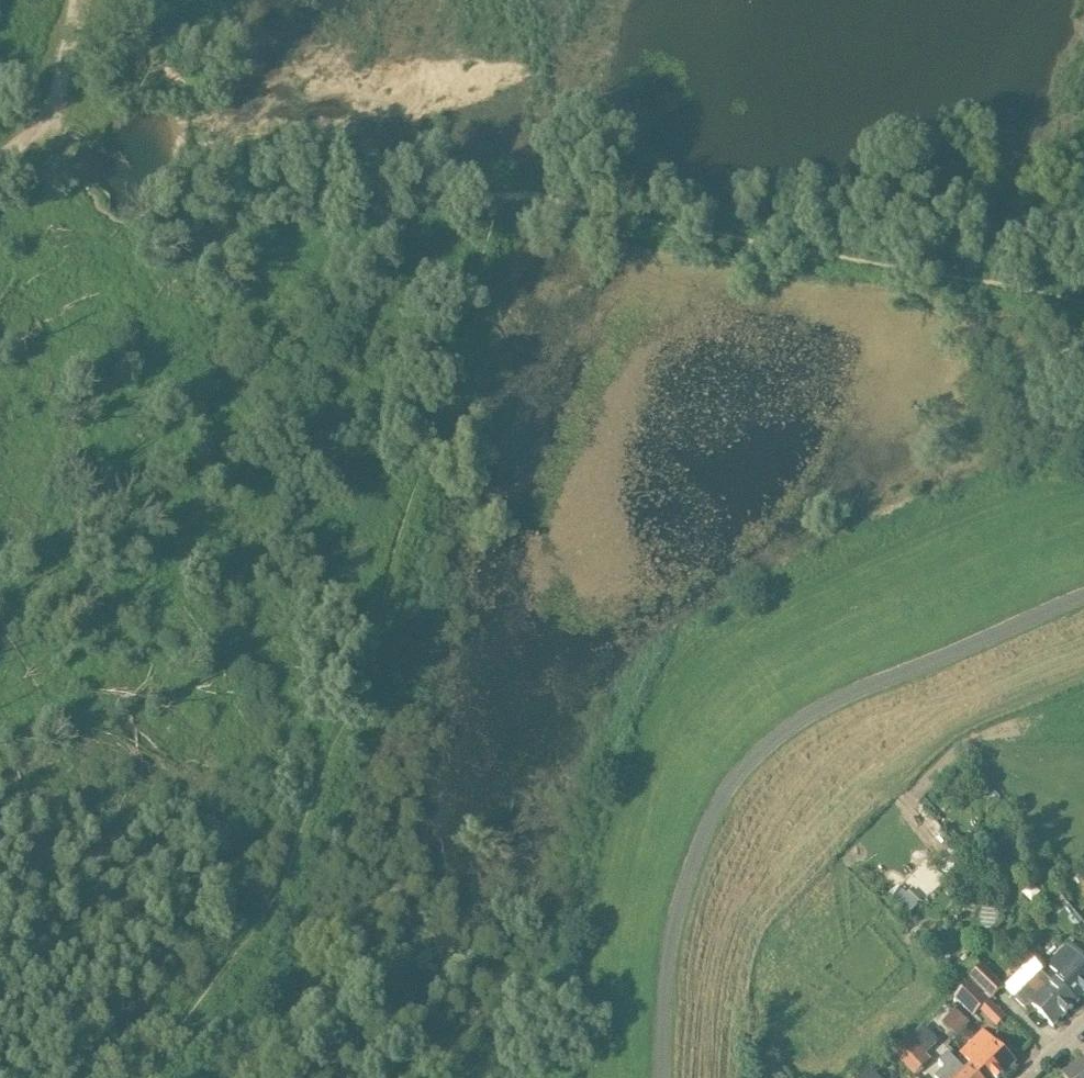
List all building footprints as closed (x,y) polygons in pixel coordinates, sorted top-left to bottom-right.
[(1083,996),(1083,956),(1071,943),(1048,966),(1058,976),(1056,979),(1079,1001),(1083,996)] [(1005,986),(1004,987),(1005,988),(1016,998),(1029,1011),(1033,1006),(1053,1027),(1079,1001),(1057,980),(1054,983),(1042,972),(1045,968),(1035,957),(1006,986),(1005,986)] [(983,964),(970,978),(992,999),(1004,987),(1005,986),(983,964)] [(1007,1017),(972,984),(955,1001),(974,1019),(979,1013),(995,1029),(1007,1017)] [(943,1022),(958,1037),(971,1024),(965,1018),(956,1009),(943,1022)] [(1017,1064),(983,1030),(961,1052),(972,1063),(969,1066),(982,1077),(1003,1077),(1017,1064)] [(913,1077),(932,1060),(910,1037),(891,1055),(913,1077)] [(936,1077),(982,1077),(969,1066),(965,1069),(955,1059),(949,1052),(940,1062),(946,1068),(936,1077)] [(1065,1076),(1066,1077),(1083,1077),(1083,1064),(1065,1076)]
